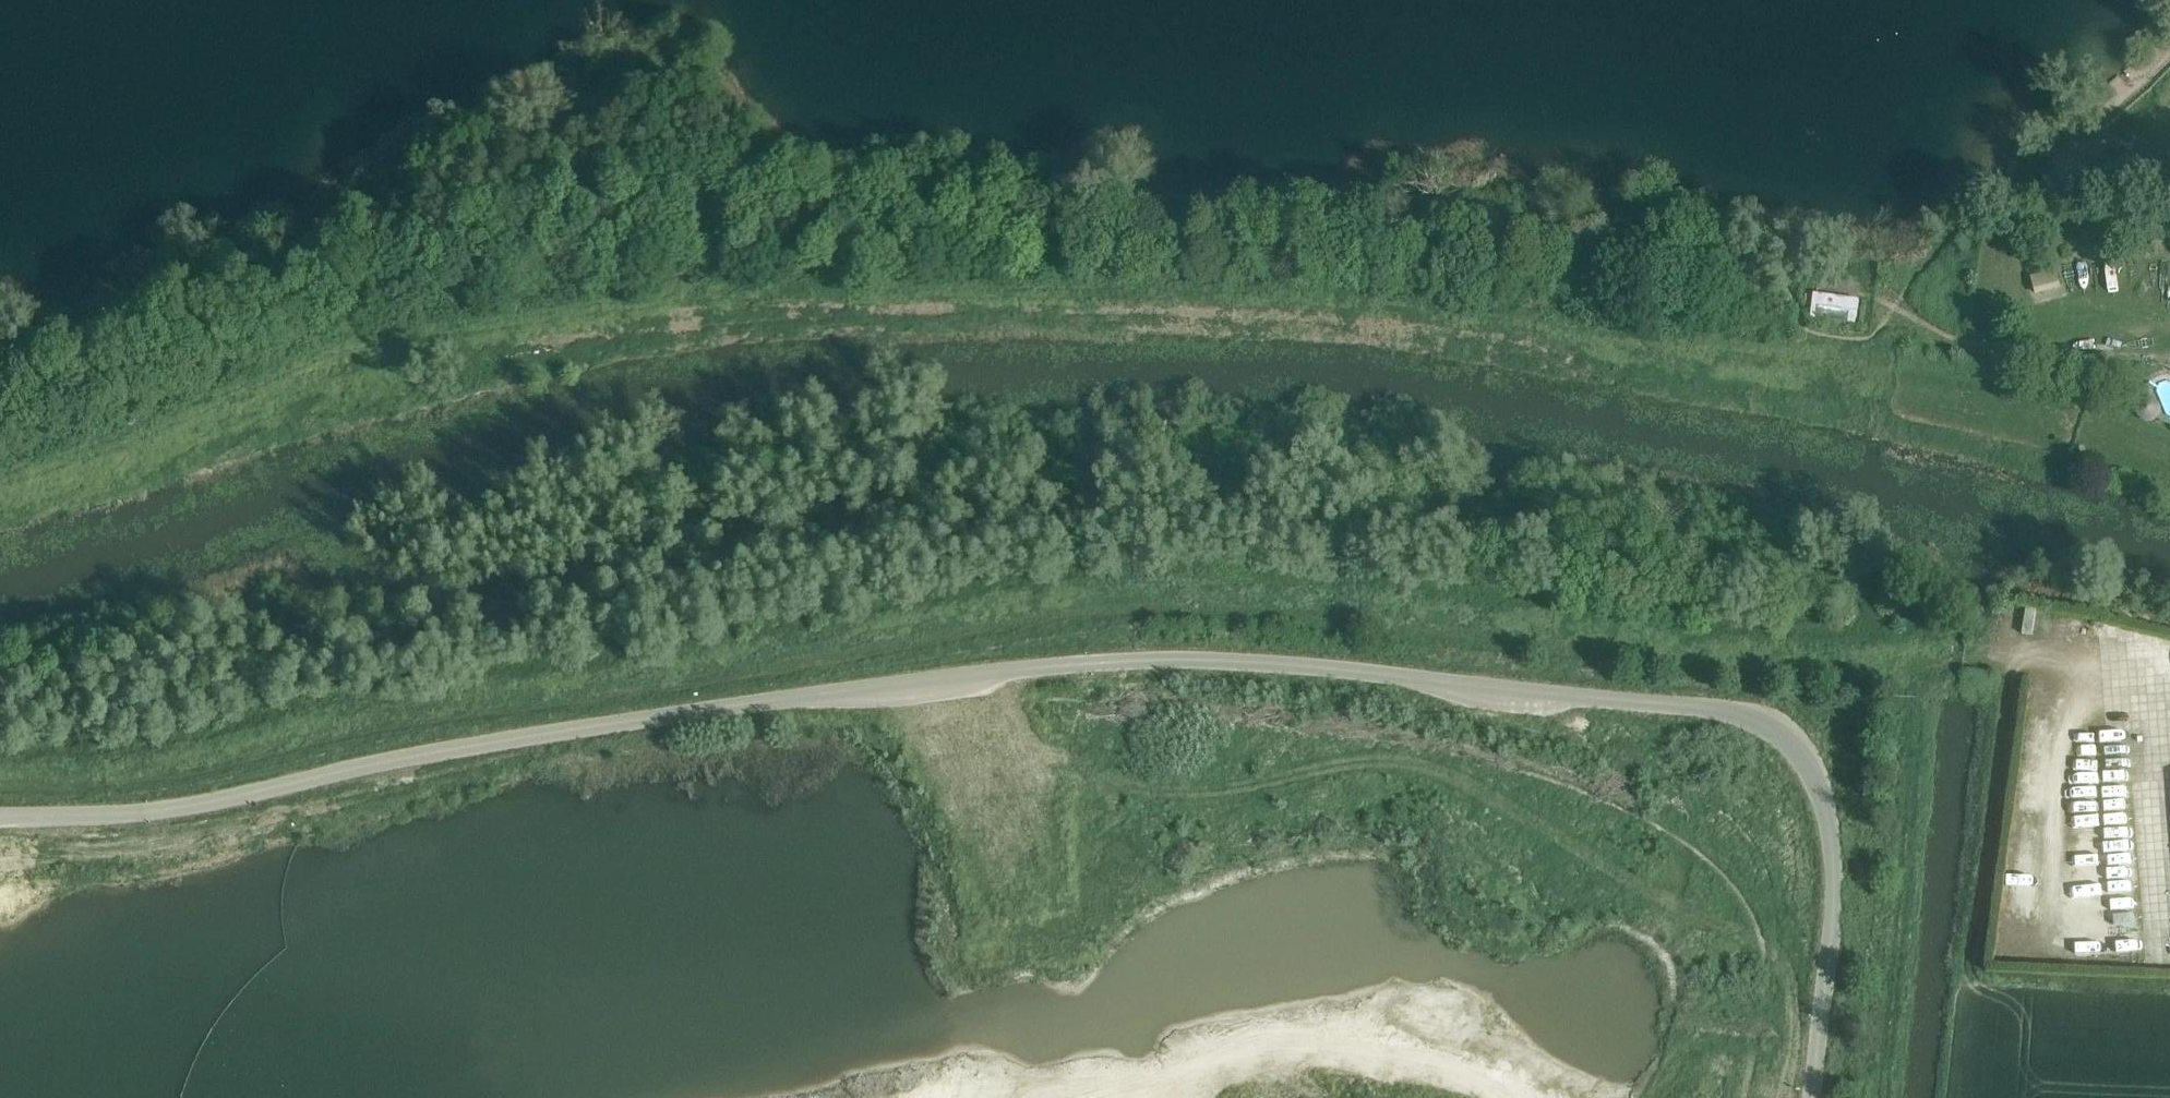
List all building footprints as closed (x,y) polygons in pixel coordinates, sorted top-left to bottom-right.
[(2036,294),(2061,287),(2056,269),(2031,276),(2036,294)] [(1812,319),(1856,325),(1859,298),(1816,292),(1812,319)]
